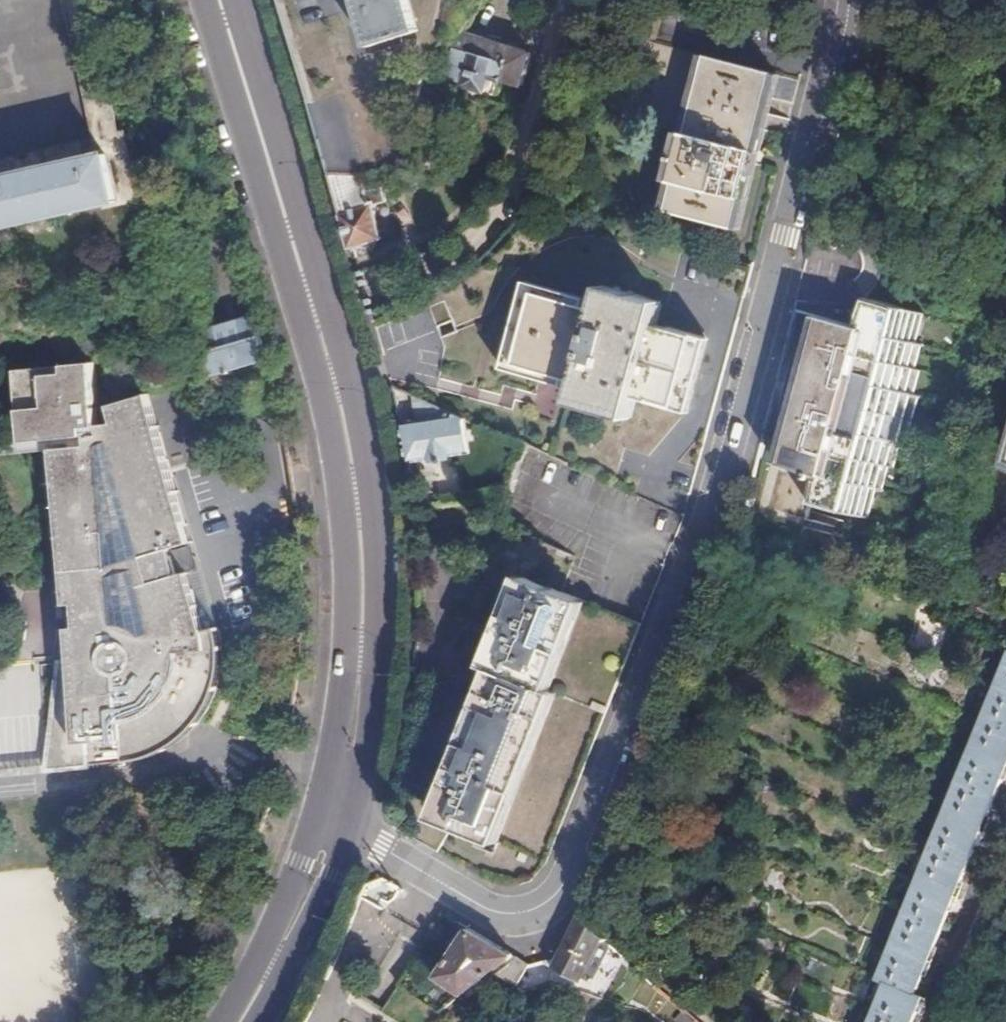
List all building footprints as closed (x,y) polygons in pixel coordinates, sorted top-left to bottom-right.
[(82,140),(0,158),(0,176),(105,152),(117,201),(133,198),(121,148),(116,149),(83,0),(51,0),(82,140)] [(370,45),(420,30),(411,0),(356,0),(370,45)] [(447,68),(452,78),(463,81),(463,83),(485,90),(489,75),(519,83),(528,50),(455,29),(446,37),(440,57),(447,68)] [(704,57),(670,213),(738,228),(772,72),(704,57)] [(105,152),(0,176),(0,228),(117,201),(105,152)] [(327,172),(350,246),(355,244),(357,248),(361,247),(365,250),(370,248),(375,242),(375,237),(381,234),(373,203),(386,200),(384,192),(423,177),(420,167),(382,182),(382,185),(366,190),(360,173),(327,172)] [(594,309),(520,290),(501,361),(574,381),(568,403),(627,418),(633,396),(684,410),(703,336),(652,323),(658,300),(600,286),(594,309)] [(916,310),(859,295),(844,324),(813,317),(777,462),(810,471),(806,502),(865,517),(872,489),(877,489),(883,465),(888,465),(893,441),(897,442),(910,395),(906,393),(911,370),(907,368),(914,343),(909,341),(916,310)] [(252,316),(196,332),(204,358),(209,376),(266,361),(252,316)] [(71,602),(74,627),(65,628),(68,662),(38,665),(0,668),(0,771),(132,759),(144,756),(157,750),(171,742),(183,733),(194,723),(200,715),(205,705),(210,694),(213,683),(216,672),(217,662),(217,652),(215,640),(211,630),(201,633),(185,574),(155,581),(148,555),(188,544),(164,452),(148,393),(117,401),(95,408),(91,362),(15,369),(21,440),(63,437),(65,448),(49,450),(55,521),(60,521),(69,570),(60,572),(63,603),(71,602)] [(413,422),(398,423),(408,462),(434,459),(434,462),(450,460),(449,457),(470,454),(466,420),(413,397),(413,422)] [(577,597),(523,576),(486,665),(492,669),(433,818),(486,840),(548,689),(542,686),(577,597)] [(881,979),(887,982),(871,1021),(913,1021),(923,996),(916,992),(1005,771),(1005,668),(881,979)] [(603,935),(578,913),(558,957),(546,958),(540,961),(581,979),(603,935)] [(436,974),(463,992),(514,954),(468,927),(436,974)] [(499,972),(518,985),(531,963),(519,957),(499,972)] [(332,1021),(370,1021),(344,1005),(332,1021)] [(695,1018),(683,1007),(673,1019),(677,1021),(691,1021),(695,1018)]
